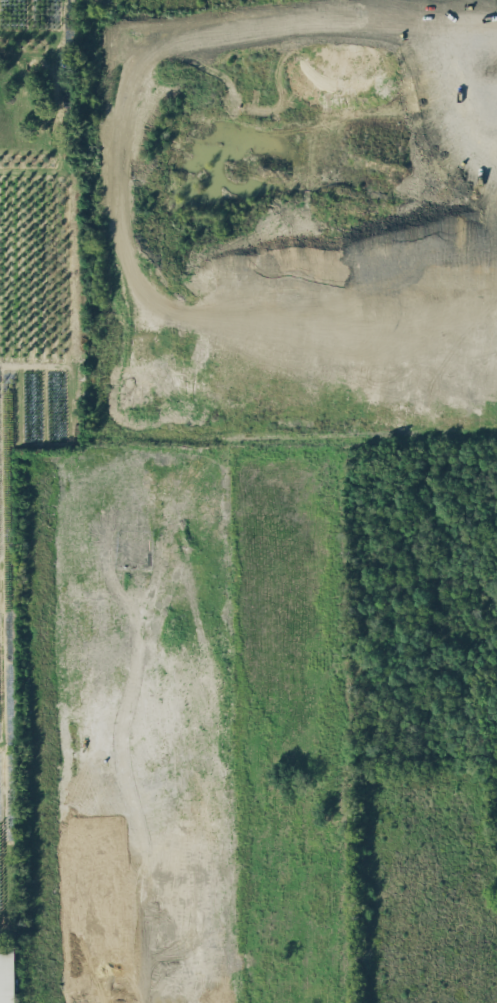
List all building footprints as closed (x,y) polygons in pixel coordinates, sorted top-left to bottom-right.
[(0,943),(0,1002),(15,1002),(15,943),(0,943)]
